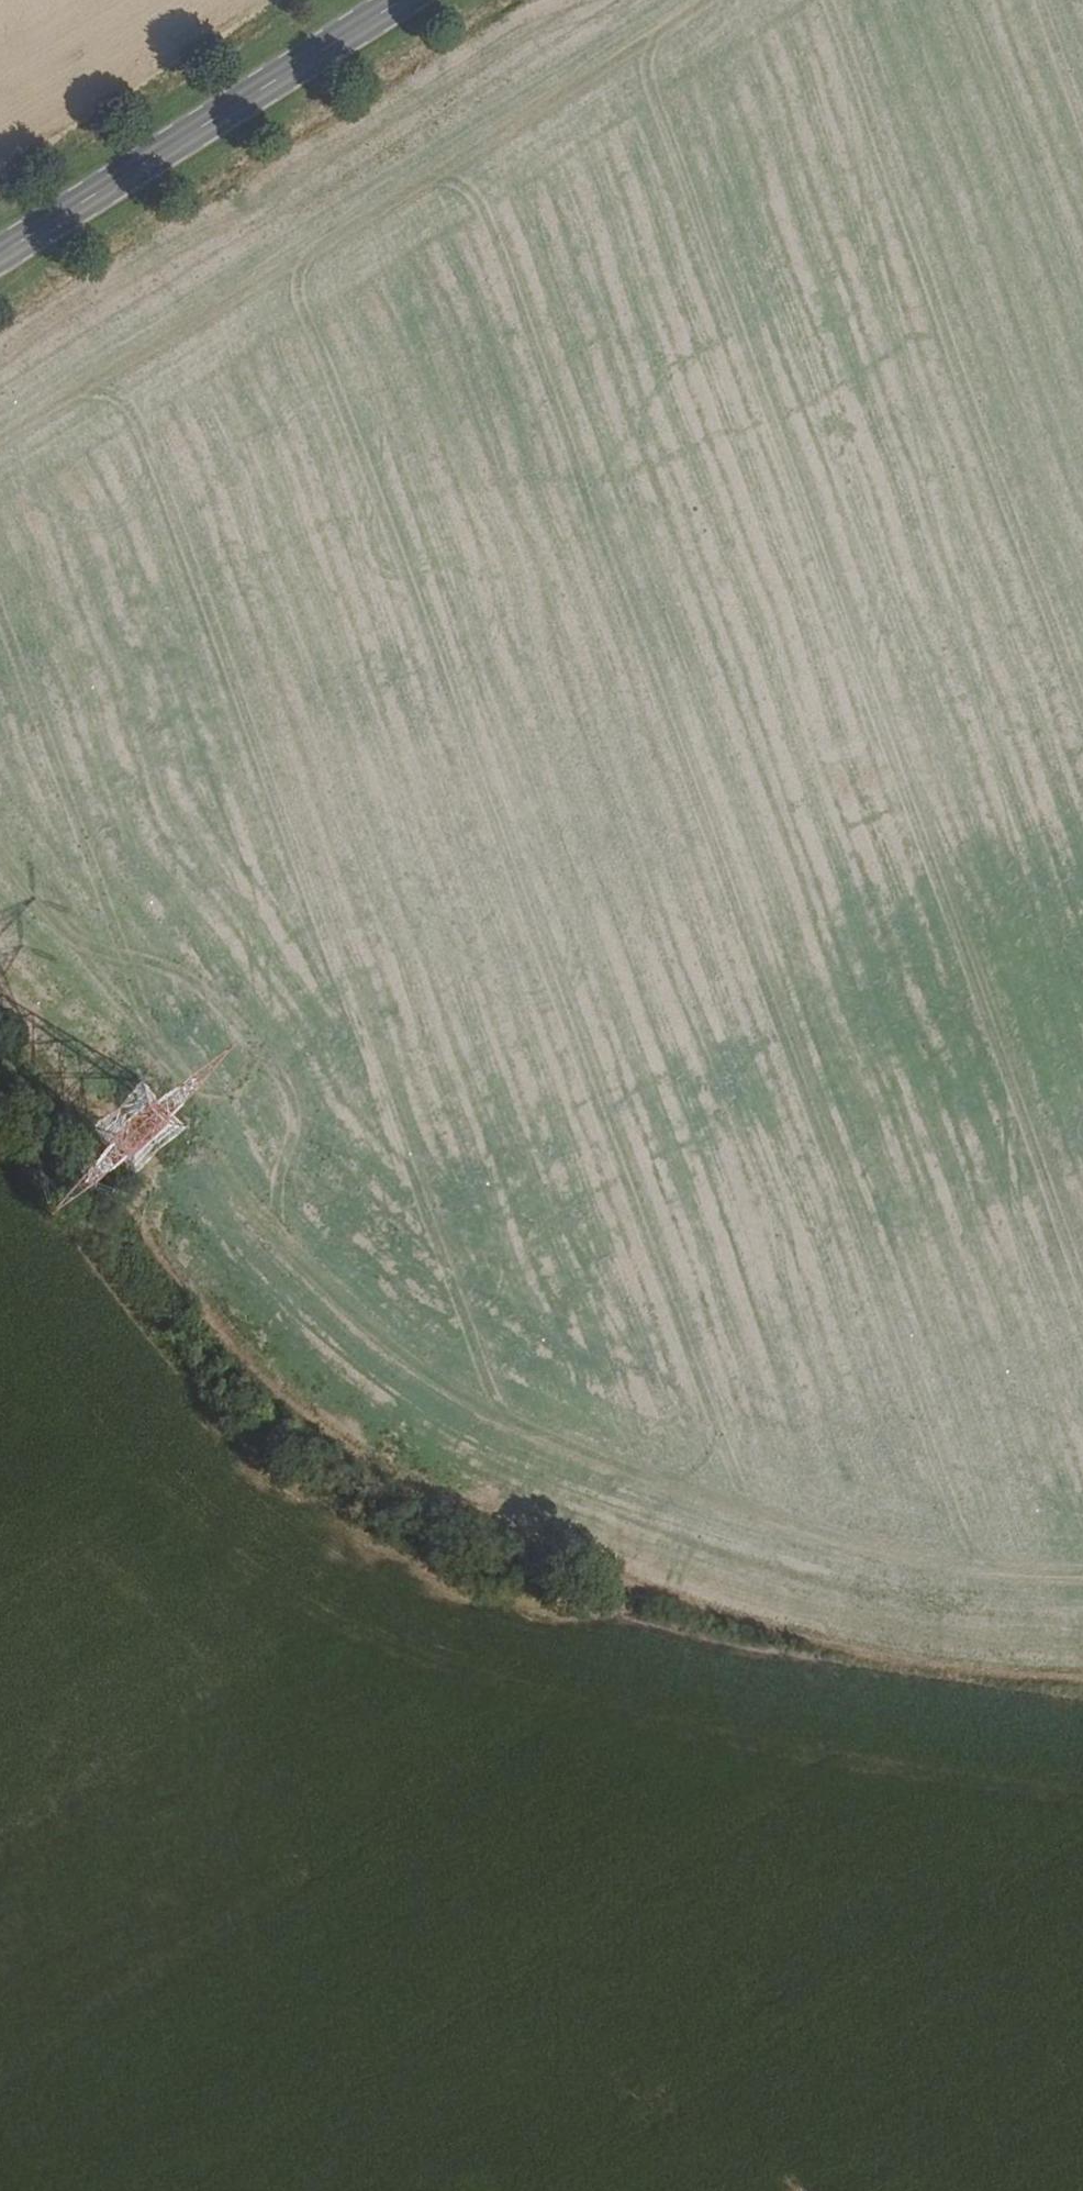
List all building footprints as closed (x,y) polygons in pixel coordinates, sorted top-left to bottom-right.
[(191,1126),(167,1094),(157,1101),(145,1085),(92,1124),(128,1173),(191,1126)]
